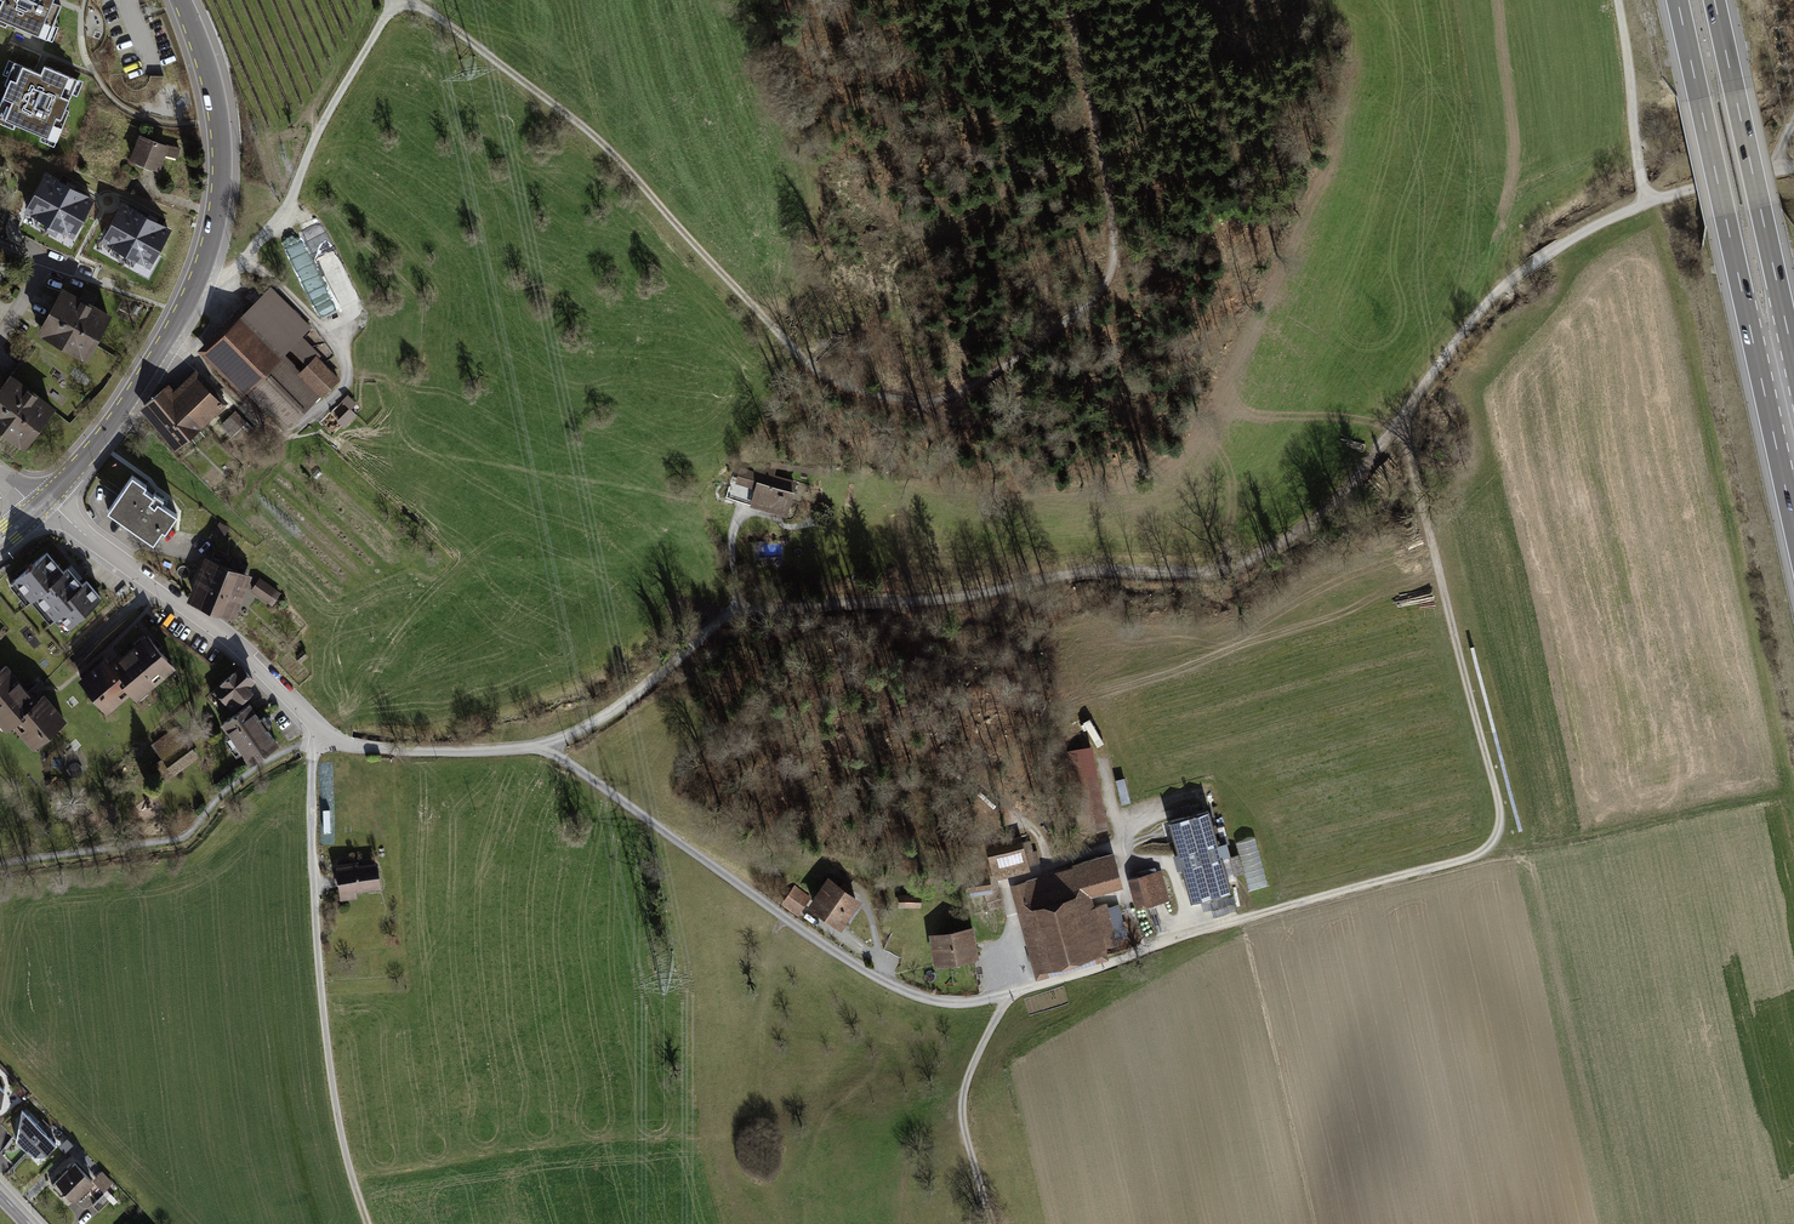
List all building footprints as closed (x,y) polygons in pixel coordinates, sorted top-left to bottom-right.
[(47,38),(61,5),(52,2),(53,0),(0,0),(0,23),(6,26),(7,22),(47,38)] [(56,140),(69,110),(65,108),(78,79),(44,65),(41,73),(14,62),(5,84),(7,85),(0,103),(0,122),(14,127),(16,123),(56,140)] [(132,159),(157,168),(166,146),(140,136),(132,159)] [(72,234),(91,200),(46,175),(27,209),(40,217),(43,211),(63,222),(60,228),(72,234)] [(168,230),(123,205),(104,240),(117,247),(120,241),(140,253),(137,258),(149,264),(168,230)] [(93,343),(108,315),(63,291),(47,319),(51,321),(47,329),(54,333),(52,337),(75,350),(77,345),(84,349),(88,341),(93,343)] [(97,299),(83,292),(80,297),(94,304),(97,299)] [(306,328),(269,292),(207,354),(226,374),(230,369),(247,386),(249,391),(285,427),(320,392),(323,395),(338,380),(315,357),(301,371),(287,357),(279,354),(306,328)] [(52,408),(11,377),(0,391),(0,427),(14,437),(16,433),(23,438),(28,430),(32,433),(52,408)] [(222,404),(195,377),(175,397),(165,387),(144,405),(178,445),(199,426),(222,404)] [(352,407),(357,401),(349,393),(331,411),(346,426),(358,413),(352,407)] [(222,424),(230,434),(240,426),(231,416),(222,424)] [(753,501),(783,509),(785,501),(784,500),(785,498),(790,499),(795,484),(761,474),(753,501)] [(146,485),(132,476),(114,502),(122,508),(116,516),(153,542),(162,529),(165,531),(177,515),(158,501),(155,505),(149,501),(153,495),(144,488),(146,485)] [(749,501),(751,493),(732,488),(730,496),(749,501)] [(219,522),(211,533),(221,540),(229,528),(219,522)] [(212,606),(231,558),(214,551),(206,570),(201,569),(197,579),(202,581),(195,599),(212,606)] [(63,571),(47,552),(15,579),(32,599),(36,595),(55,617),(60,614),(69,624),(101,597),(86,581),(82,584),(68,567),(63,571)] [(249,565),(231,558),(212,606),(229,613),(249,565)] [(279,593),(259,579),(252,589),(272,603),(279,593)] [(162,663),(167,659),(148,636),(111,666),(105,659),(81,679),(97,698),(100,695),(110,707),(130,690),(136,697),(161,675),(162,663)] [(307,656),(303,650),(296,656),(300,661),(307,656)] [(64,720),(43,695),(36,702),(6,666),(0,670),(0,719),(7,728),(14,722),(31,742),(43,732),(45,735),(64,720)] [(253,680),(241,666),(216,688),(232,707),(251,691),(246,685),(253,680)] [(249,705),(223,723),(251,761),(276,743),(266,728),(270,725),(264,716),(259,719),(249,705)] [(196,755),(175,728),(153,744),(163,758),(153,766),(164,780),(171,774),(174,772),(196,755)] [(1090,749),(1066,754),(1081,830),(1106,825),(1090,749)] [(1183,867),(1192,902),(1230,892),(1208,810),(1170,820),(1179,855),(1175,856),(1179,869),(1183,867)] [(996,876),(1027,868),(1026,864),(1032,863),(1031,861),(1035,860),(1034,855),(1030,856),(1028,848),(1022,849),(1020,839),(1005,843),(1002,833),(986,837),(996,876)] [(1251,888),(1269,883),(1255,835),(1236,841),(1251,888)] [(1027,911),(1043,967),(1082,956),(1084,962),(1098,958),(1095,946),(1117,940),(1117,939),(1109,909),(1107,903),(1085,909),(1081,895),(1120,884),(1112,856),(1061,871),(1062,872),(1014,885),(1022,913),(1027,911)] [(351,863),(338,865),(341,891),(379,886),(376,864),(352,867),(351,863)] [(849,887),(833,876),(813,903),(840,923),(856,901),(845,893),(849,887)] [(969,890),(990,886),(988,876),(967,880),(969,890)] [(1137,905),(1164,898),(1158,876),(1131,883),(1137,905)] [(784,901),(799,912),(809,897),(795,886),(784,901)] [(919,905),(920,896),(900,895),(900,904),(919,905)] [(1118,907),(1109,909),(1117,939),(1125,936),(1118,907)] [(973,929),(935,935),(939,958),(973,953),(971,940),(974,939),(973,929)] [(884,949),(900,957),(908,940),(891,933),(884,949)] [(46,1153),(55,1143),(22,1108),(16,1140),(34,1154),(46,1153)] [(85,1151),(77,1159),(94,1177),(102,1169),(85,1151)] [(75,1163),(52,1185),(61,1195),(67,1189),(75,1197),(92,1180),(75,1163)] [(95,1178),(105,1188),(111,1182),(102,1172),(95,1178)] [(111,1200),(105,1193),(93,1205),(99,1211),(111,1200)]
